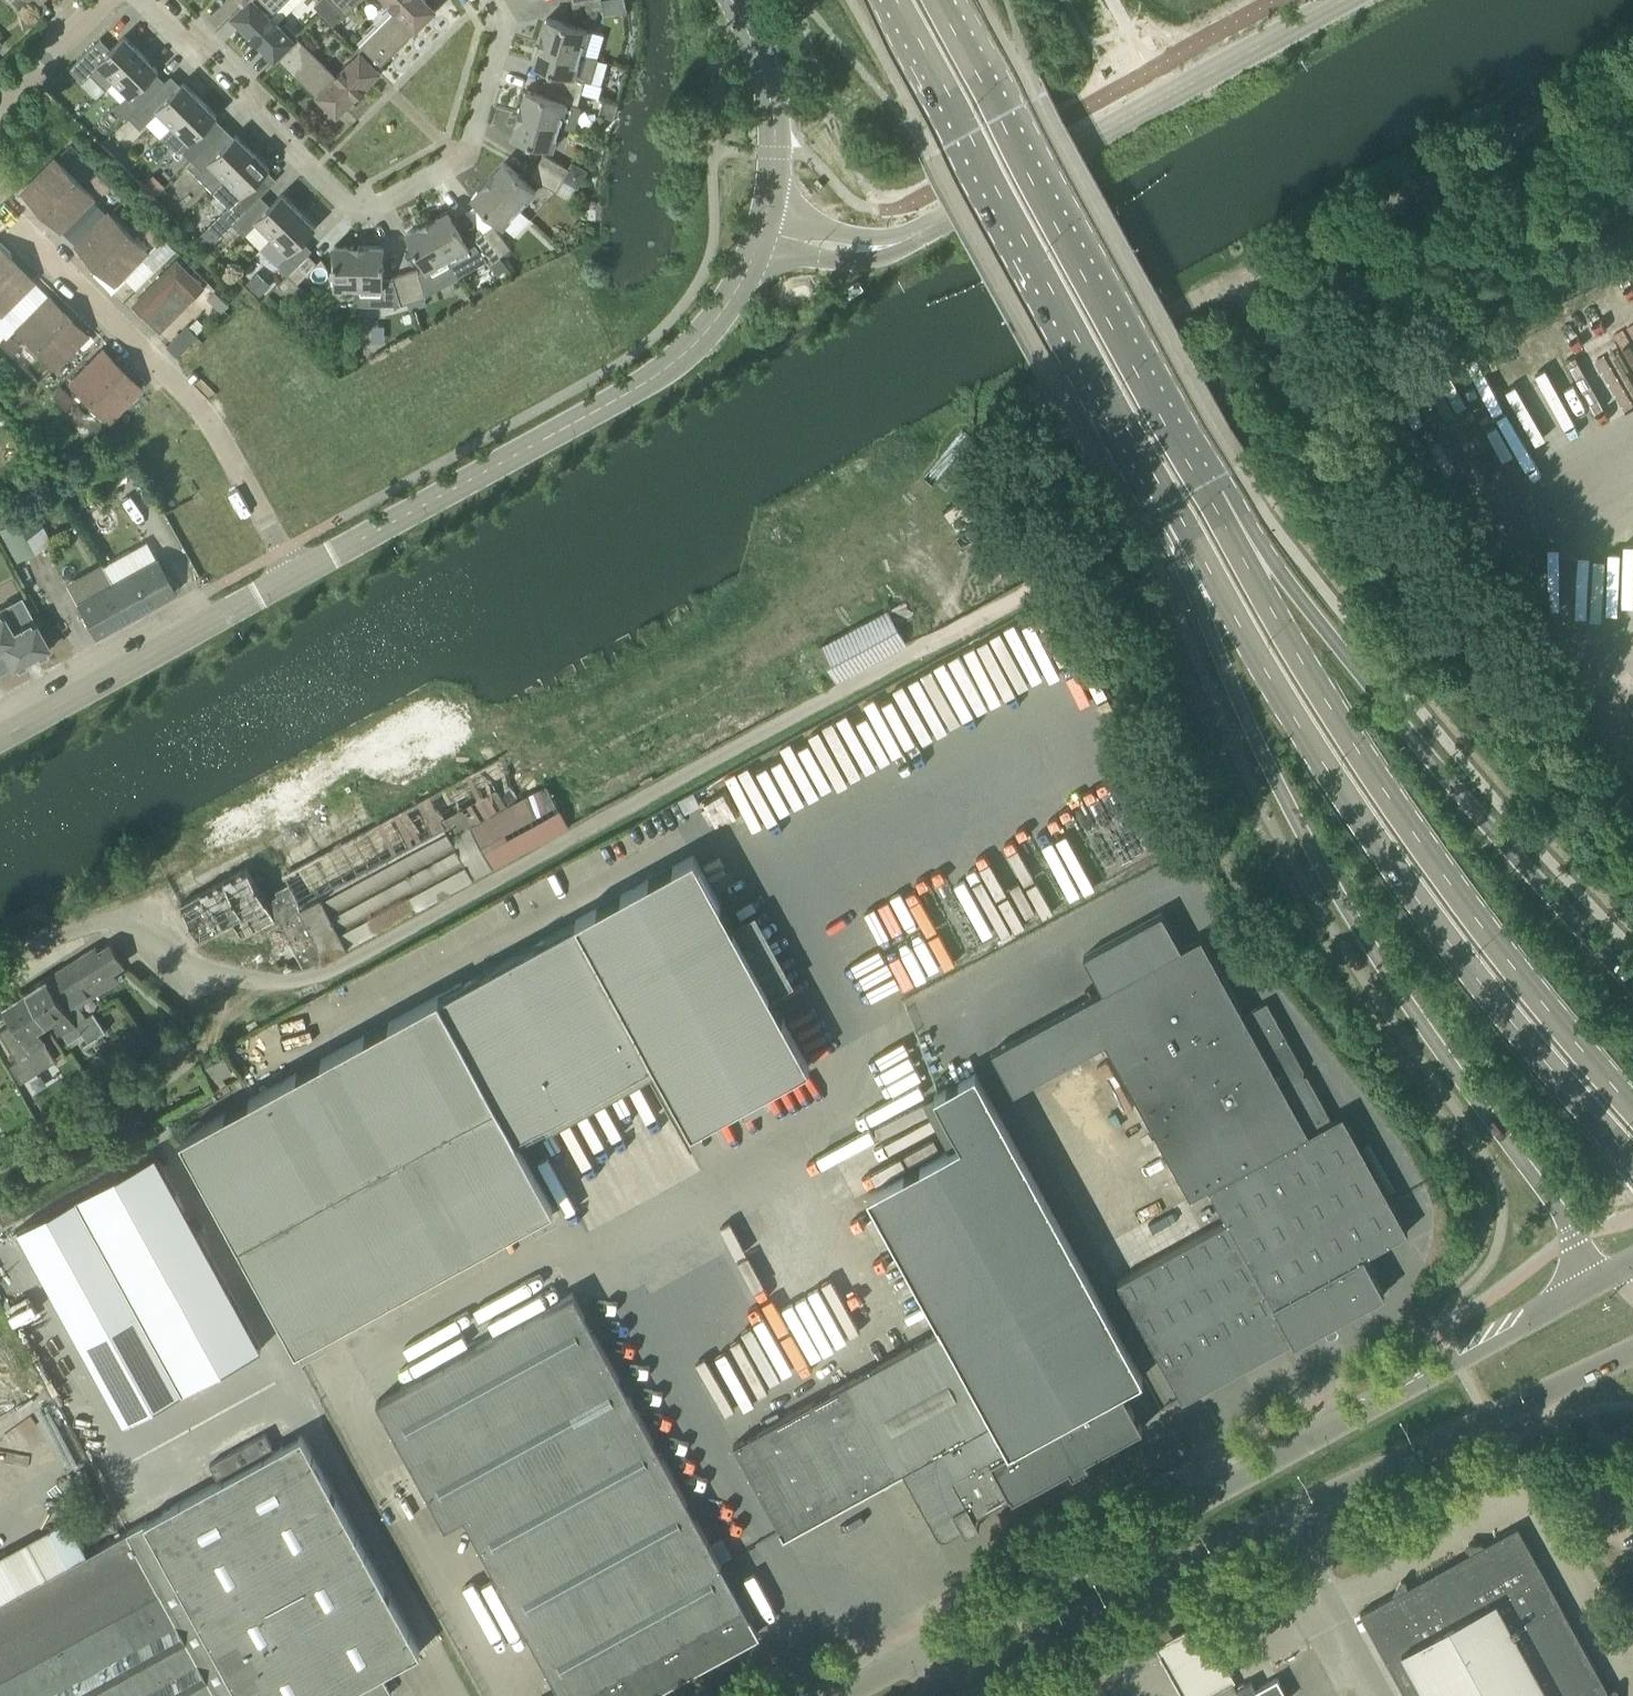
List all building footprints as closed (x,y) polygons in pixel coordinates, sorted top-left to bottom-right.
[(264,49),(275,60),(278,57),(277,56),(298,36),(285,23),(281,26),(271,16),(286,0),(247,0),(243,4),(243,3),(230,16),(264,49)] [(346,13),(333,0),(330,0),(320,10),(334,24),(346,13)] [(346,13),(358,0),(333,0),(346,13)] [(427,19),(436,9),(427,0),(386,0),(395,9),(356,48),(359,52),(360,51),(377,68),(378,68),(427,19)] [(601,8),(600,0),(573,0),(571,1),(573,13),(601,8)] [(35,8),(20,12),(24,26),(39,22),(35,8)] [(580,52),(587,29),(547,17),(540,41),(580,52)] [(105,54),(95,43),(70,68),(83,81),(91,74),(105,88),(141,52),(124,35),(105,54)] [(336,75),(298,36),(277,56),(278,57),(336,115),(381,71),(378,68),(377,68),(360,51),(359,52),(336,75)] [(580,52),(540,41),(533,65),(557,71),(553,84),(565,87),(582,92),(585,79),(573,76),(580,52)] [(141,86),(156,71),(158,69),(141,52),(105,88),(107,87),(120,101),(114,107),(127,119),(130,116),(150,95),(141,86)] [(171,126),(172,126),(200,98),(183,81),(164,100),(154,90),(150,95),(130,116),(141,127),(158,112),(171,126)] [(566,101),(578,105),(582,92),(565,87),(553,84),(550,96),(526,89),(519,113),(559,125),(566,101)] [(217,115),(200,98),(172,126),(171,126),(162,135),(177,150),(183,150),(192,159),(208,142),(199,133),(217,115)] [(552,149),(559,125),(519,113),(512,137),(552,149)] [(187,164),(213,190),(253,150),(236,134),(216,154),(207,144),(208,143),(208,142),(192,159),(187,164)] [(253,150),(213,190),(230,207),(223,213),(233,223),(261,195),(261,194),(259,196),(250,187),(269,167),(253,150)] [(536,164),(562,178),(568,167),(542,153),(536,164)] [(93,196),(56,159),(24,191),(46,213),(53,206),(68,221),(93,196)] [(505,161),(488,179),(519,207),(535,189),(505,161)] [(556,190),(562,178),(536,164),(530,176),(556,190)] [(112,185),(98,171),(89,179),(103,194),(112,185)] [(488,179),(471,197),(502,226),(519,207),(488,179)] [(257,222),(271,237),(299,209),(282,192),(264,210),(255,201),(262,195),(261,195),(233,223),(244,234),(257,222)] [(299,209),(271,237),(288,254),(316,226),(299,209)] [(472,240),(467,243),(449,209),(428,221),(447,258),(455,272),(484,256),(472,240)] [(147,250),(110,213),(77,245),(100,267),(94,273),(112,291),(126,278),(122,274),(147,250)] [(455,272),(447,258),(428,221),(406,233),(425,269),(418,271),(424,290),(455,272)] [(176,248),(151,223),(144,230),(142,232),(158,249),(151,257),(159,265),(176,248)] [(482,232),(500,255),(510,247),(493,224),(482,232)] [(500,255),(482,232),(472,240),(484,256),(489,263),(500,255)] [(32,280),(9,257),(9,250),(0,241),(0,311),(32,280)] [(358,287),(359,245),(334,245),(334,287),(358,287)] [(401,304),(408,302),(413,300),(405,272),(392,276),(393,278),(383,278),(384,245),(359,245),(358,287),(358,303),(401,304)] [(297,283),(318,262),(308,252),(287,273),(297,283)] [(158,337),(206,290),(177,259),(129,304),(158,337)] [(405,272),(413,300),(424,297),(426,296),(424,290),(418,271),(417,268),(405,272)] [(257,270),(246,282),(260,295),(271,283),(257,270)] [(215,288),(207,297),(221,311),(230,303),(215,288)] [(424,297),(413,300),(416,308),(417,308),(427,305),(424,297)] [(413,300),(408,302),(410,310),(416,308),(413,300)] [(35,356),(40,352),(53,365),(85,333),(63,311),(56,319),(41,303),(16,328),(28,340),(23,345),(35,356)] [(186,324),(166,345),(177,355),(178,356),(198,335),(197,335),(186,324)] [(5,331),(0,336),(0,343),(11,354),(20,345),(5,331)] [(109,372),(94,357),(70,382),(107,419),(139,387),(117,365),(109,372)] [(60,385),(51,393),(64,407),(72,399),(60,385)] [(15,559),(51,540),(32,507),(11,518),(7,511),(0,514),(0,532),(15,559)] [(102,564),(112,582),(130,615),(175,591),(157,558),(139,567),(129,549),(102,564)] [(76,603),(94,635),(130,615),(112,582),(76,603)] [(819,645),(837,678),(906,640),(888,607),(819,645)] [(13,668),(16,667),(17,667),(20,668),(24,666),(25,663),(25,662),(38,655),(38,656),(42,656),(45,654),(47,651),(46,650),(50,648),(33,617),(12,629),(0,608),(0,645),(13,668)] [(973,643),(873,695),(902,751),(1002,699),(973,643)] [(749,830),(858,772),(834,726),(724,784),(749,830)] [(1009,929),(1063,901),(1034,845),(980,873),(1009,929)] [(181,1135),(298,1347),(554,1205),(516,1136),(654,1060),(692,1129),(809,1064),(693,854),(576,918),(577,920),(462,983),(461,981),(181,1135)] [(919,894),(832,937),(848,969),(938,925),(943,937),(975,921),(947,863),(936,869),(930,857),(903,870),(909,882),(913,880),(919,894)] [(242,937),(277,917),(286,933),(270,941),(272,945),(268,946),(278,965),(285,965),(306,965),(317,959),(291,909),(287,911),(276,889),(275,890),(279,899),(267,905),(247,866),(181,902),(201,938),(233,920),(242,937)] [(1325,1326),(1327,1330),(1331,1333),(1335,1332),(1338,1329),(1338,1324),(1336,1320),(1385,1293),(1364,1255),(1408,1231),(1387,1193),(1395,1189),(1370,1142),(1361,1146),(1343,1113),(1332,1119),(1267,1001),(1244,1014),(1201,936),(1181,947),(1162,912),(1083,956),(1102,990),(990,1052),(1013,1093),(1105,1042),(1190,1197),(1208,1187),(1227,1220),(1117,1281),(1183,1399),(1292,1339),(1294,1343),(1325,1326)] [(74,959),(96,993),(119,979),(113,969),(124,962),(111,942),(99,950),(96,946),(74,959)] [(96,993),(74,959),(46,977),(62,1001),(76,1023),(87,1016),(90,1022),(97,1018),(93,1011),(86,1015),(79,1004),(96,993)] [(46,977),(26,990),(46,1023),(54,1018),(62,1031),(63,1031),(68,1040),(82,1031),(88,1040),(104,1029),(97,1018),(90,1022),(87,1016),(76,1023),(62,1001),(46,977)] [(46,1023),(26,990),(3,1004),(39,1060),(52,1052),(37,1028),(46,1023)] [(868,1192),(943,1328),(1009,1449),(991,1459),(1010,1494),(1012,1498),(1031,1488),(1143,1427),(1121,1388),(1143,1376),(976,1070),(935,1093),(962,1141),(868,1192)] [(149,1124),(71,1167),(218,1427),(296,1384),(149,1124)] [(71,1167),(13,1198),(160,1458),(218,1427),(71,1167)] [(575,1293),(476,1346),(662,1685),(759,1631),(575,1293)] [(974,1514),(1010,1494),(991,1459),(1009,1449),(943,1328),(852,1378),(813,1400),(773,1422),(733,1444),(784,1535),(831,1509),(863,1491),(903,1469),(936,1530),(938,1532),(942,1534),(945,1534),(949,1533),(977,1518),(974,1514)] [(476,1346),(378,1400),(447,1526),(464,1516),(563,1695),(642,1695),(662,1685),(476,1346)] [(267,1433),(212,1464),(219,1477),(275,1446),(267,1433)] [(0,1601),(0,1695),(386,1695),(394,1692),(383,1673),(423,1651),(304,1435),(0,1601)] [(1609,1692),(1518,1526),(1485,1544),(1468,1544),(1468,1549),(1470,1553),(1408,1587),(1406,1583),(1402,1581),(1393,1595),(1360,1613),(1406,1695),(1601,1695),(1609,1692)] [(1165,1647),(1191,1695),(1239,1668),(1214,1621),(1165,1647)] [(1277,1678),(1296,1668),(1283,1644),(1239,1668),(1191,1695),(1192,1695),(1287,1695),(1277,1678)]
